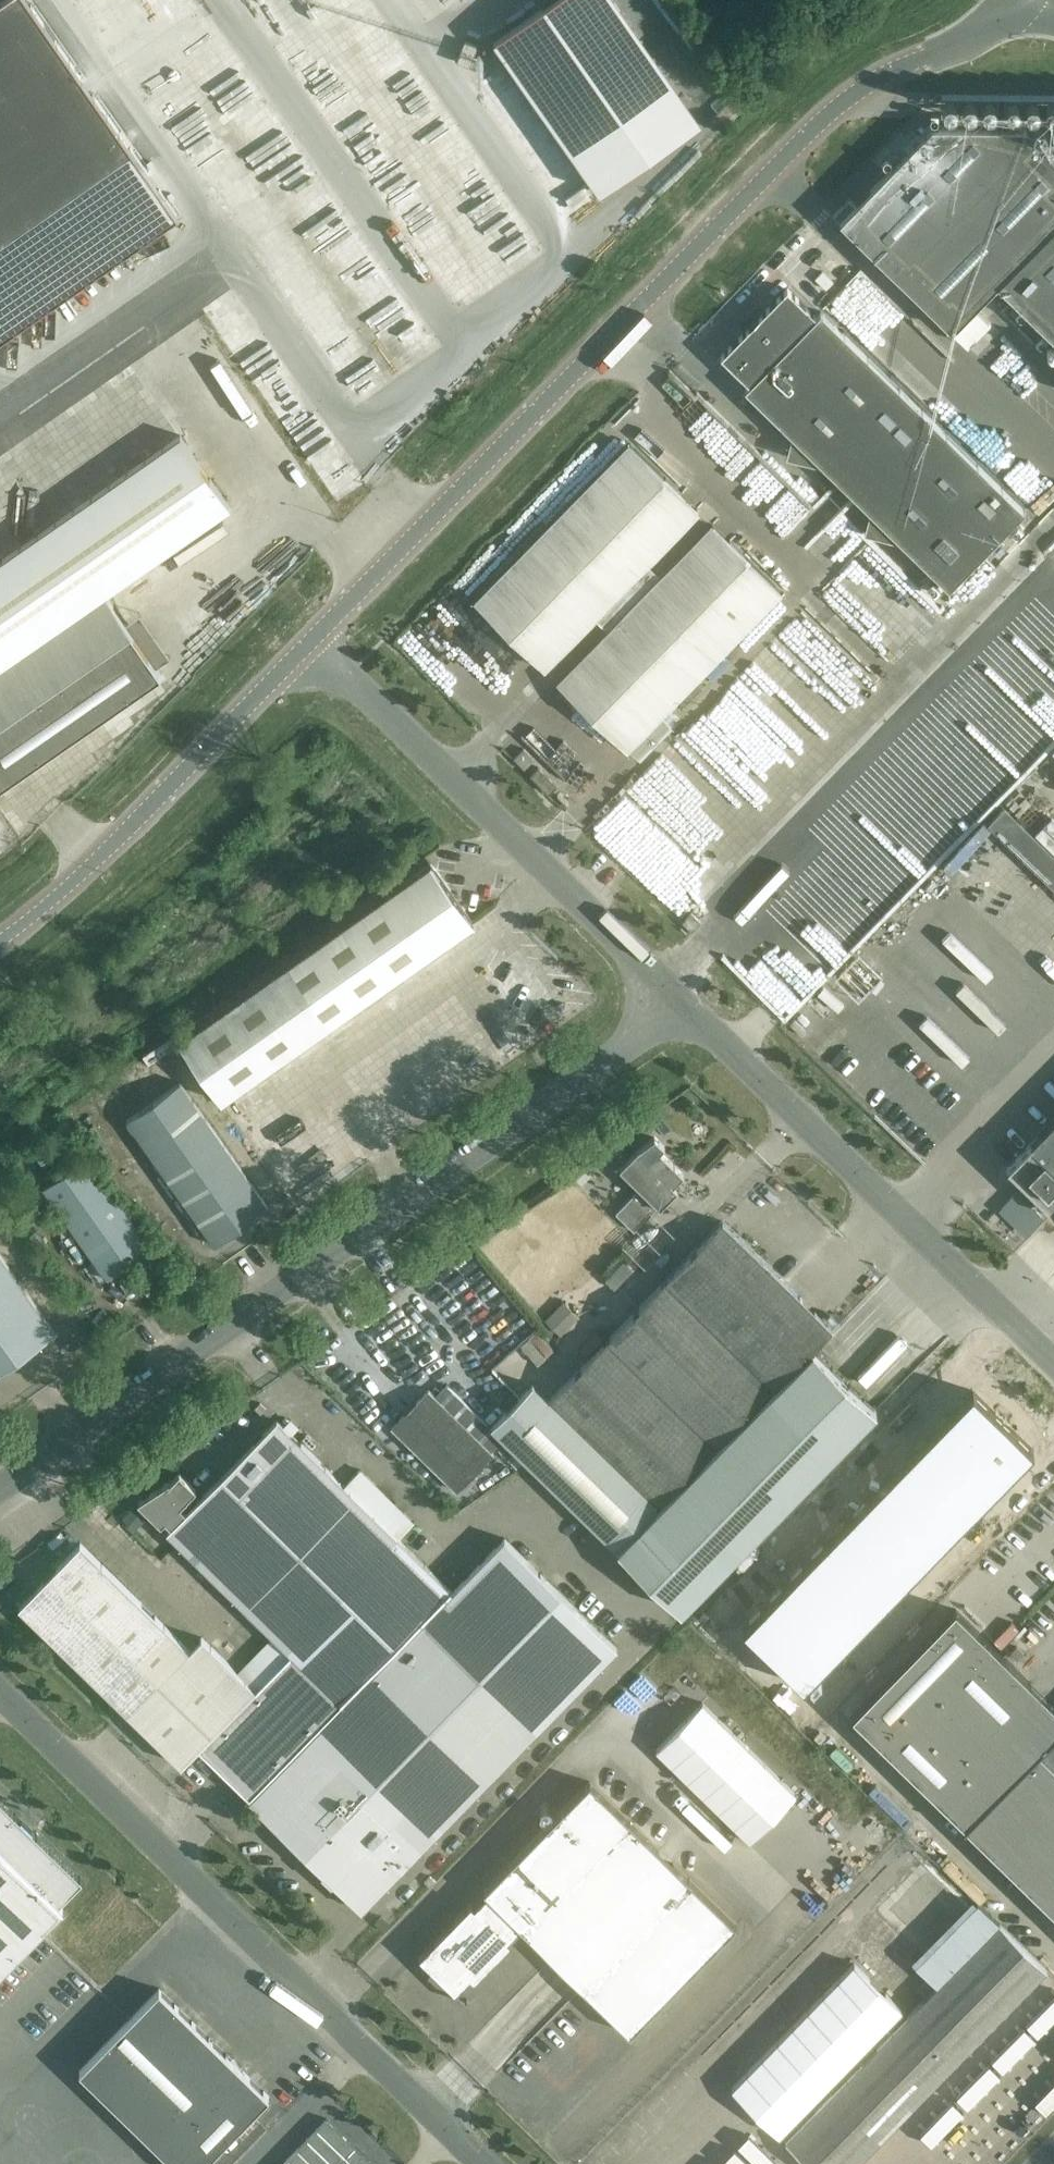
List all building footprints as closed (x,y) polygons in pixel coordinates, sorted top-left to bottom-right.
[(132,150),(28,0),(1,0),(0,1),(0,338),(177,215),(132,150)] [(575,0),(550,0),(494,39),(600,191),(672,140),(575,0)] [(1027,127),(932,126),(840,220),(952,330),(998,283),(1053,338),(1053,154),(1036,137),(1047,126),(1039,117),(1028,128),(1027,127)] [(317,237),(329,253),(356,234),(344,217),(317,237)] [(816,316),(787,287),(721,356),(750,384),(745,389),(792,435),(787,456),(824,466),(870,511),(864,532),(902,543),(949,588),(1025,510),(821,311),(816,316)] [(357,345),(357,352),(378,351),(377,334),(356,335),(355,321),(338,322),(337,315),(318,316),(320,340),(337,339),(338,346),(357,345)] [(161,673),(106,593),(230,507),(131,363),(0,454),(0,784),(161,673)] [(805,575),(843,533),(739,438),(701,479),(805,575)] [(595,614),(611,629),(558,682),(625,748),(626,747),(659,714),(780,590),(713,524),(663,575),(648,560),(698,509),(631,443),(476,602),(543,667),(595,614)] [(423,606),(391,639),(440,684),(471,651),(423,606)] [(844,738),(858,725),(828,694),(814,708),(844,738)] [(659,714),(626,747),(640,760),(672,727),(659,714)] [(888,739),(907,729),(901,719),(883,729),(888,739)] [(670,744),(693,757),(701,744),(677,731),(670,744)] [(517,747),(510,753),(522,769),(530,763),(517,747)] [(649,764),(636,778),(654,794),(666,780),(649,764)] [(549,793),(557,785),(538,767),(530,775),(549,793)] [(1053,887),(1053,856),(1004,808),(989,823),(1053,887)] [(723,870),(762,831),(741,810),(711,839),(724,852),(715,862),(723,870)] [(474,923),(453,894),(431,863),(179,1041),(221,1101),(474,923)] [(682,921),(692,931),(701,922),(691,912),(682,921)] [(974,1002),(959,1016),(966,1023),(981,1009),(974,1002)] [(439,1061),(426,1070),(441,1094),(455,1085),(439,1061)] [(412,1115),(432,1104),(417,1077),(397,1088),(412,1115)] [(180,1082),(126,1120),(215,1244),(268,1207),(180,1082)] [(375,1114),(362,1124),(378,1145),(391,1136),(375,1114)] [(1007,1167),(1053,1213),(1053,1119),(1007,1167)] [(660,1150),(665,1146),(655,1136),(637,1149),(620,1167),(640,1187),(616,1212),(634,1230),(668,1196),(665,1192),(684,1174),(660,1150)] [(135,1256),(139,1262),(137,1264),(152,1285),(173,1270),(158,1249),(153,1253),(149,1247),(151,1245),(88,1155),(44,1186),(107,1276),(135,1256)] [(492,1426),(504,1438),(681,1611),(876,1411),(812,1348),(832,1328),(723,1221),(549,1399),(533,1384),(492,1426)] [(55,1332),(0,1254),(0,1370),(55,1332)] [(624,1259),(605,1279),(615,1288),(633,1269),(624,1259)] [(564,1301),(546,1320),(562,1336),(581,1316),(564,1301)] [(491,1450),(504,1438),(492,1426),(447,1384),(436,1395),(429,1388),(391,1427),(456,1490),(494,1452),(491,1450)] [(973,1391),(952,1412),(982,1442),(1003,1421),(973,1391)] [(952,1412),(931,1434),(961,1463),(982,1442),(952,1412)] [(255,1689),(199,1747),(251,1798),(343,1704),(428,1616),(453,1591),(399,1538),(300,1441),(277,1419),(199,1499),(172,1527),(167,1531),(289,1650),(291,1653),(255,1689)] [(1003,1421),(982,1442),(1013,1472),(1034,1450),(1003,1421)] [(931,1434),(910,1455),(940,1485),(961,1463),(931,1434)] [(982,1442),(961,1463),(992,1493),(1013,1472),(982,1442)] [(910,1455),(889,1477),(919,1506),(940,1485),(910,1455)] [(961,1463),(940,1485),(971,1515),(992,1493),(961,1463)] [(169,1481),(138,1502),(161,1525),(165,1521),(172,1527),(199,1499),(193,1493),(196,1489),(179,1473),(170,1482),(169,1481)] [(889,1477),(868,1498),(898,1528),(919,1506),(889,1477)] [(940,1485),(919,1506),(950,1536),(971,1515),(940,1485)] [(868,1498),(847,1520),(877,1549),(898,1528),(868,1498)] [(919,1506),(898,1528),(929,1558),(950,1536),(919,1506)] [(131,1509),(124,1516),(135,1528),(142,1520),(131,1509)] [(847,1520),(827,1542),(856,1571),(877,1549),(847,1520)] [(898,1528),(877,1549),(908,1580),(929,1558),(898,1528)] [(249,1800),(362,1909),(541,1726),(617,1647),(505,1538),(453,1591),(428,1616),(343,1704),(251,1798),(249,1800)] [(827,1542),(806,1563),(835,1592),(856,1571),(827,1542)] [(19,1605),(128,1712),(182,1764),(199,1747),(255,1689),(202,1637),(190,1649),(80,1543),(19,1605)] [(877,1549),(856,1571),(887,1601),(908,1580),(877,1549)] [(806,1563),(785,1585),(814,1613),(835,1592),(806,1563)] [(856,1571),(835,1592),(866,1623),(887,1601),(856,1571)] [(785,1585),(764,1606),(793,1635),(814,1613),(785,1585)] [(835,1592),(814,1613),(846,1644),(866,1623),(835,1592)] [(764,1606),(743,1628),(772,1656),(793,1635),(764,1606)] [(876,1690),(859,1708),(853,1715),(966,1825),(1053,1735),(1053,1705),(956,1609),(876,1690)] [(814,1613),(793,1635),(825,1666),(846,1644),(814,1613)] [(793,1635),(772,1656),(804,1687),(825,1666),(793,1635)] [(966,1825),(1053,1911),(1053,1735),(966,1825)] [(713,1749),(667,1796),(761,1887),(807,1840),(713,1749)] [(466,1999),(438,1973),(438,1972),(442,1967),(462,1986),(471,1977),(474,1980),(512,1942),(509,1939),(521,1927),(582,1986),(630,2033),(737,1924),(688,1877),(630,1821),(590,1781),(498,1875),(483,1890),(486,1893),(474,1905),(471,1903),(419,1956),(437,1974),(451,1987),(456,1992),(465,2001),(468,2004),(470,2002),(467,1999),(466,1999)] [(63,1908),(58,1904),(82,1879),(31,1829),(28,1833),(17,1823),(21,1819),(0,1799),(0,1973),(63,1908)] [(999,1922),(786,2141),(809,2163),(856,2163),(1047,1969),(999,1922)] [(854,1962),(731,2089),(780,2134),(901,2009),(854,1962)] [(241,2125),(270,2096),(159,1988),(79,2070),(175,2163),(203,2163),(241,2125)] [(327,2118),(317,2129),(345,2156),(355,2146),(327,2118)] [(333,2163),(337,2163),(345,2156),(317,2129),(307,2139),(333,2163)] [(313,2163),(333,2163),(307,2139),(297,2149),(313,2163)] [(355,2146),(345,2156),(353,2163),(363,2154),(355,2146)] [(288,2159),(293,2163),(313,2163),(297,2149),(288,2159)] [(353,2163),(374,2163),(363,2154),(353,2163)]
